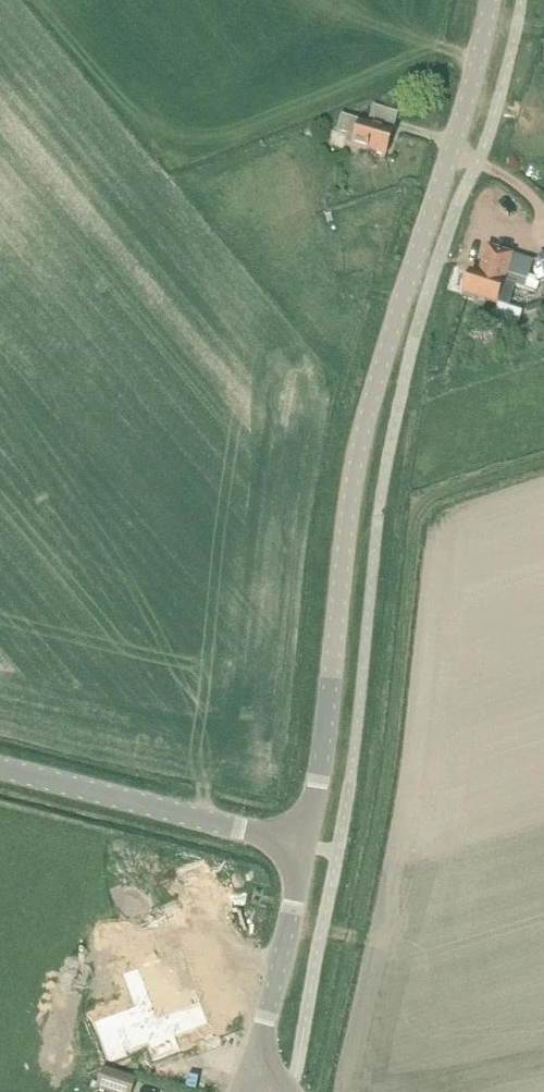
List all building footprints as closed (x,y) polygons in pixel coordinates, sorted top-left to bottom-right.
[(341,115),(336,131),(354,137),(351,147),(385,158),(399,113),(373,106),(368,123),(341,115)] [(516,285),(504,281),(506,275),(526,281),(532,263),(487,248),(481,265),(483,266),(480,276),(470,272),(462,295),(464,295),(463,299),(473,302),(475,299),(496,306),(497,304),(509,308),(516,285)] [(497,304),(491,322),(517,330),(523,313),(509,308),(497,304)] [(537,304),(524,309),(530,324),(543,319),(537,304)] [(136,1006),(95,1021),(110,1062),(129,1055),(128,1050),(149,1042),(155,1059),(182,1049),(177,1036),(210,1023),(184,951),(124,973),(136,1006)] [(96,1090),(103,1091),(132,1091),(137,1079),(103,1068),(96,1090)]
